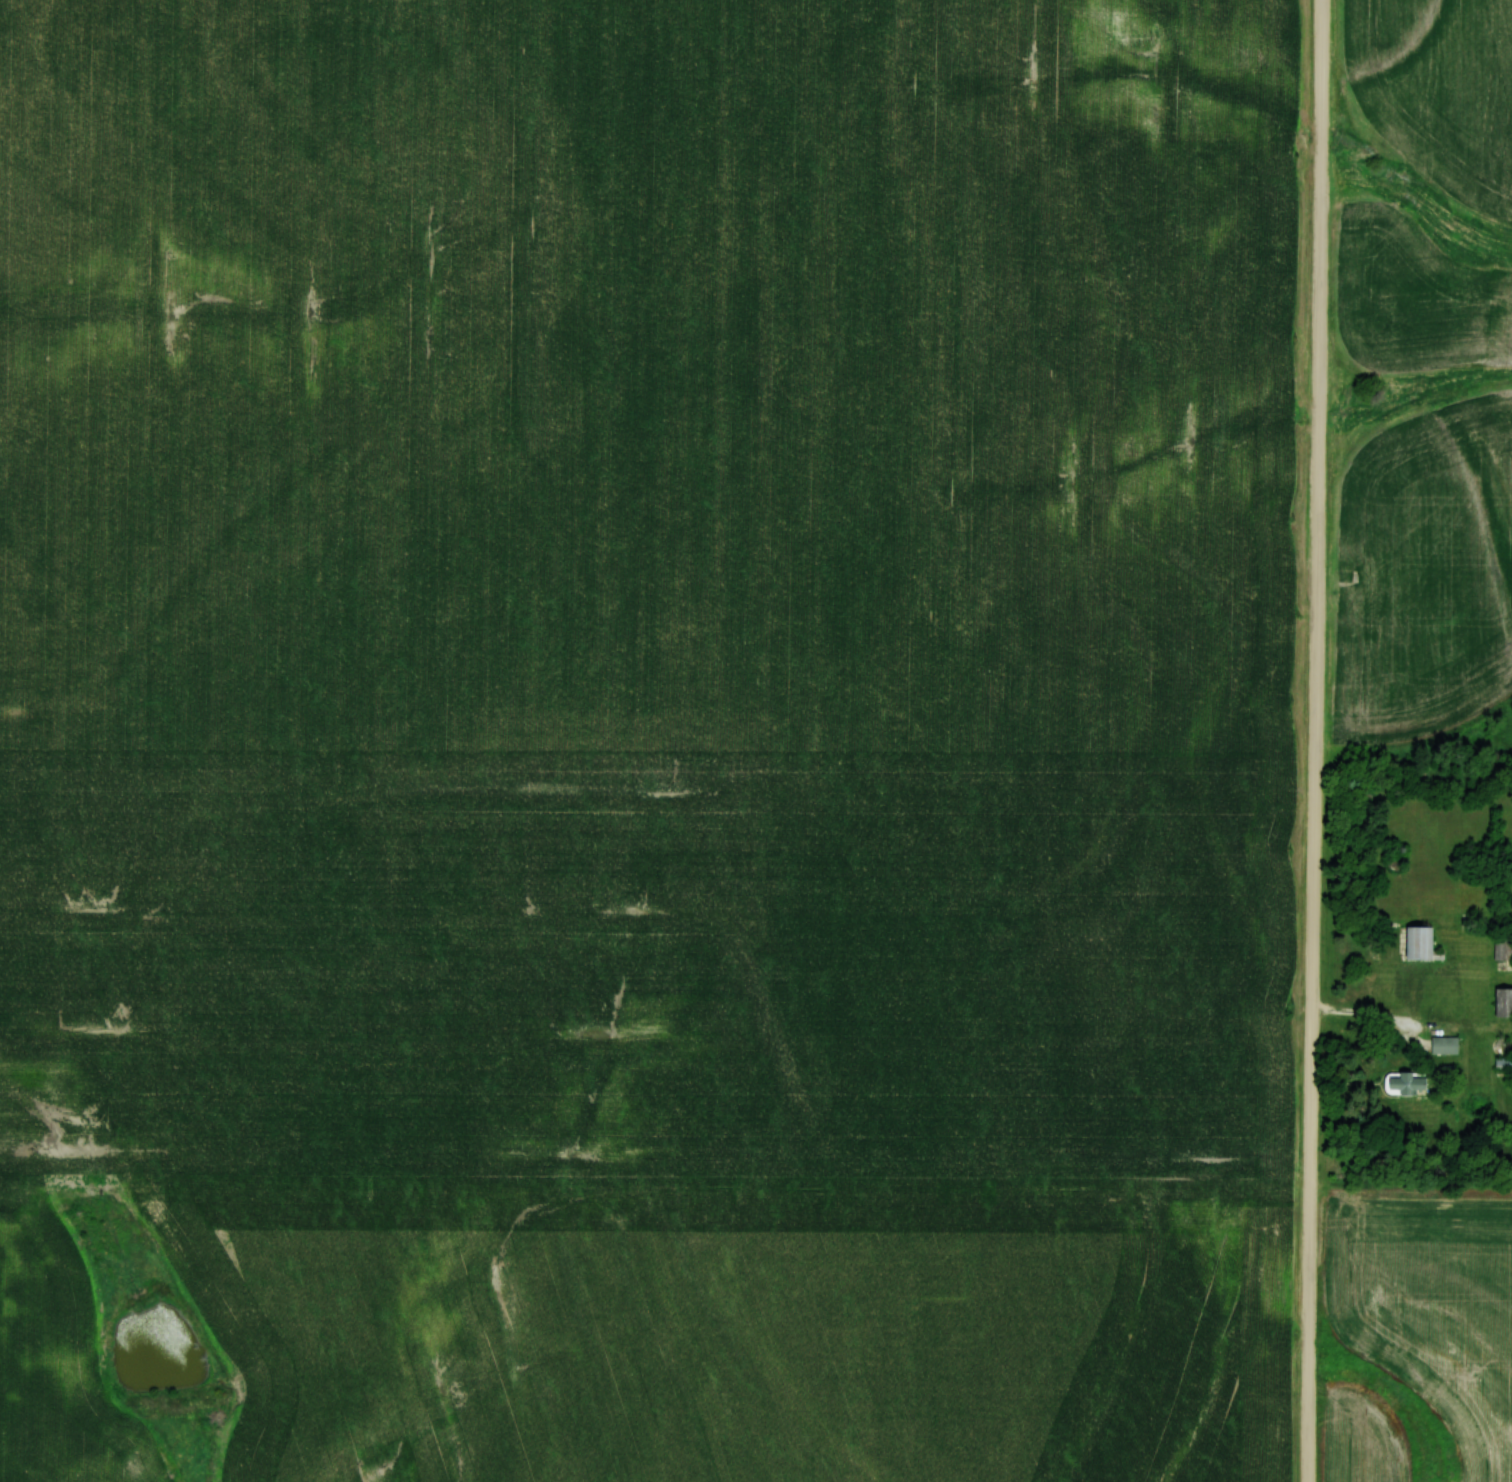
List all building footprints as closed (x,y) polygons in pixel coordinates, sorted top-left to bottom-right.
[(1431,961),(1431,927),(1404,927),(1404,961),(1431,961)] [(1494,959),(1507,959),(1507,937),(1494,937),(1494,959)] [(1495,1017),(1511,1017),(1511,988),(1495,988),(1495,1017)] [(1457,1037),(1431,1037),(1431,1054),(1457,1054),(1457,1037)] [(1496,1059),(1497,1068),(1511,1066),(1511,1057),(1496,1059)] [(1386,1092),(1424,1092),(1424,1073),(1386,1073),(1386,1092)]
